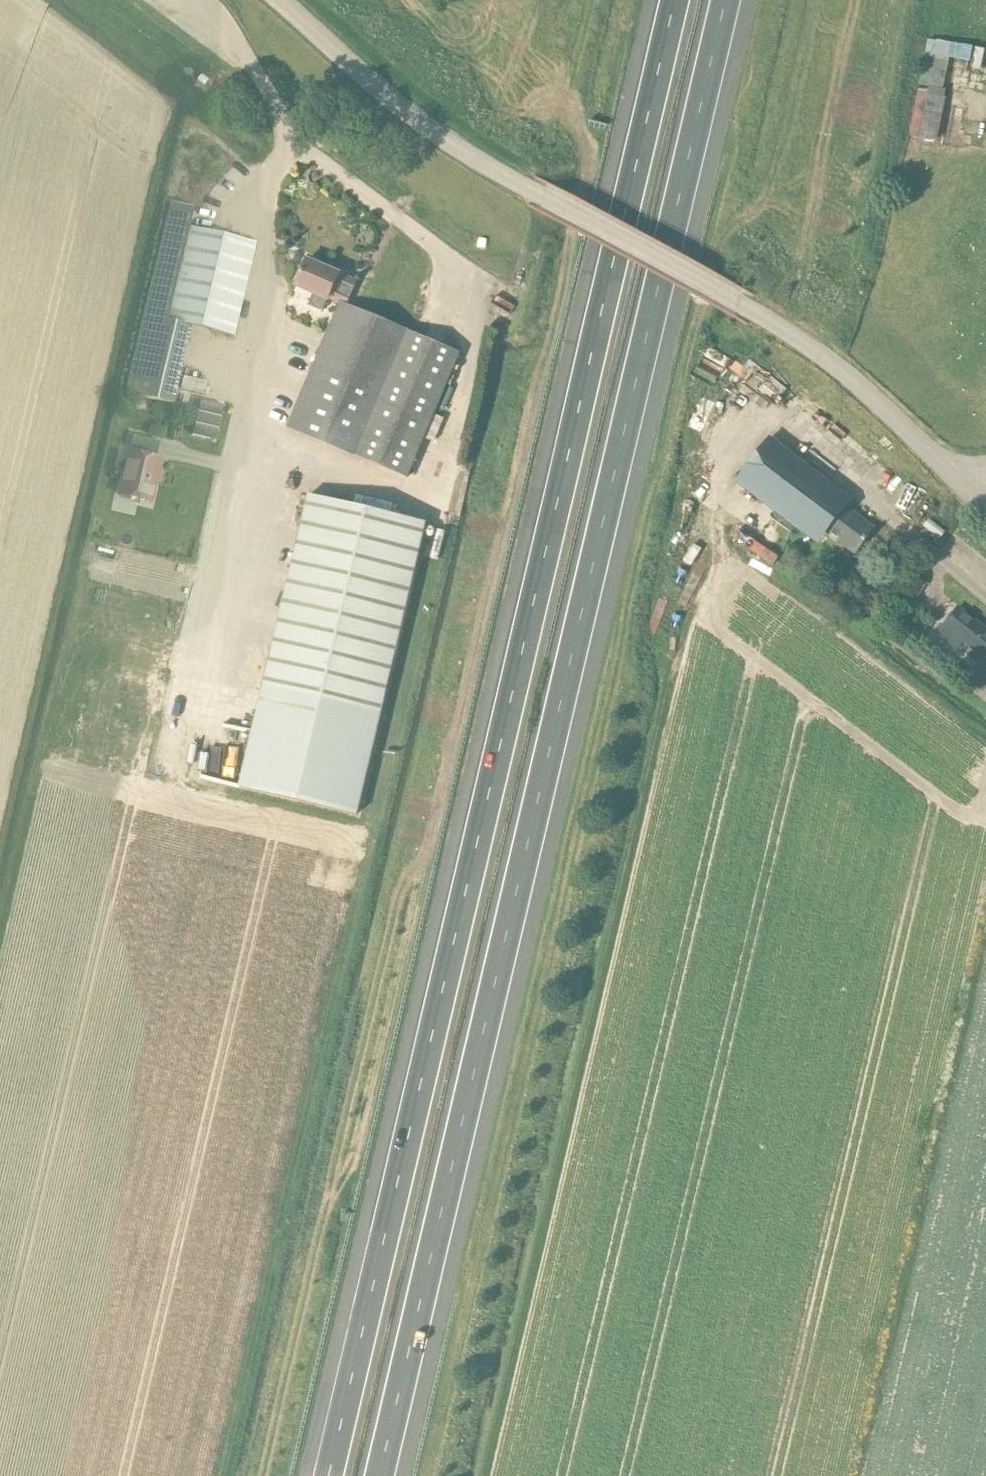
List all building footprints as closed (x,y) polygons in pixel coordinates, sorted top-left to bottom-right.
[(919,84),(942,89),(946,71),(922,66),(919,84)] [(943,115),(946,97),(927,94),(927,90),(917,88),(910,135),(919,136),(919,138),(937,141),(941,115),(943,115)] [(172,202),(127,392),(175,404),(178,390),(193,326),(235,336),(257,243),(190,227),(195,207),(172,202)] [(307,258),(295,287),(313,294),(309,305),(323,311),(327,300),(329,301),(330,298),(346,305),(357,280),(307,258)] [(360,296),(318,441),(395,461),(409,409),(429,414),(456,324),(360,296)] [(201,398),(193,435),(216,440),(224,403),(201,398)] [(135,399),(133,407),(146,410),(148,402),(135,399)] [(134,436),(120,495),(151,502),(161,459),(157,458),(160,442),(134,436)] [(813,540),(823,526),(855,550),(873,527),(841,503),(847,496),(771,438),(737,482),(813,540)] [(238,787),(355,815),(418,554),(426,522),(308,494),(238,787)] [(958,606),(938,632),(959,649),(965,642),(985,659),(985,628),(958,606)] [(982,665),(967,685),(983,696),(981,698),(985,702),(985,668),(982,665)]
